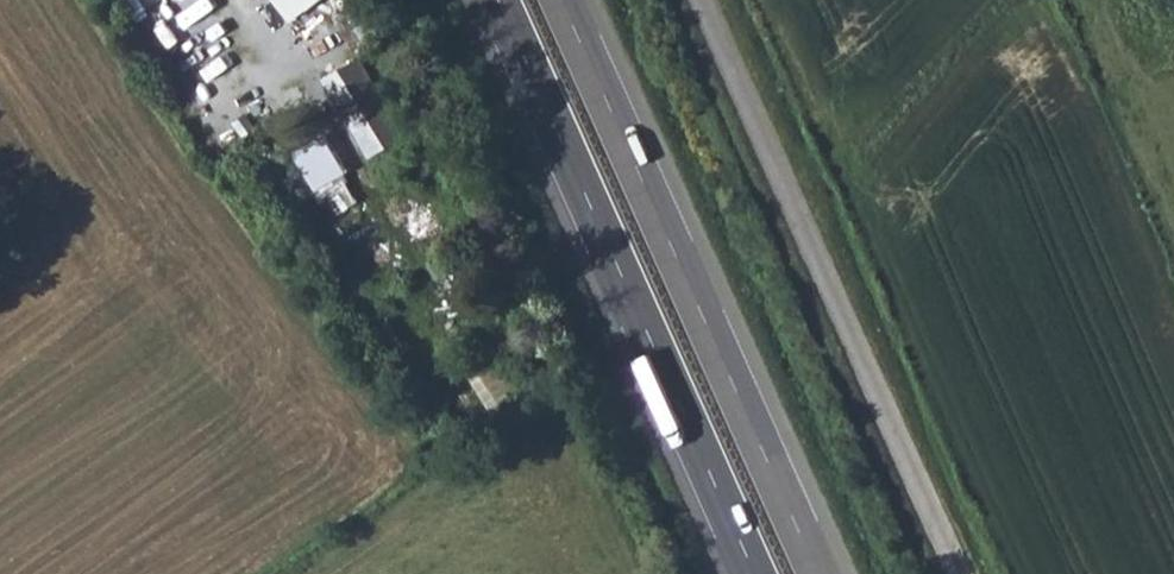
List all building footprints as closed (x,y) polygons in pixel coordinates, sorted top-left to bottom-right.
[(273,3),(308,46),(343,18),(328,0),(276,0),(273,3)] [(370,112),(341,65),(321,77),(351,124),(370,112)] [(336,150),(305,167),(319,190),(349,173),(336,150)] [(343,275),(332,282),(341,296),(352,289),(343,275)] [(397,334),(386,316),(376,322),(387,340),(397,334)]
